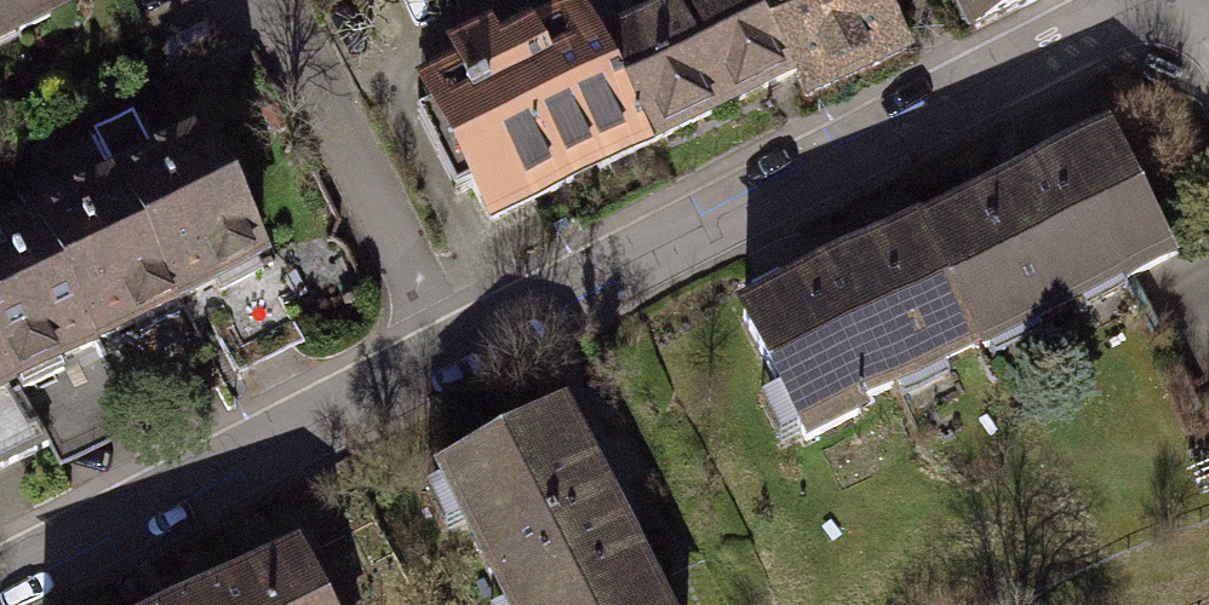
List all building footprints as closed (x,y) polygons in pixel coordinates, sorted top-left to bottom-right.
[(54,1),(54,0),(0,0),(0,28),(54,1)] [(581,5),(655,151),(796,80),(755,0),(679,0),(633,23),(621,0),(592,0),(581,5)] [(796,80),(811,110),(917,56),(888,0),(755,0),(796,80)] [(977,28),(1031,0),(962,0),(977,28)] [(458,70),(419,90),(493,233),(655,151),(581,5),(494,50),(488,39),(451,57),(458,70)] [(270,265),(202,135),(153,160),(129,114),(93,133),(115,176),(178,297),(214,279),(220,291),(270,265)] [(1115,129),(916,225),(981,359),(1180,263),(1115,129)] [(178,297),(115,176),(32,219),(95,340),(178,297)] [(32,219),(0,236),(0,362),(44,447),(128,404),(95,340),(32,219)] [(916,225),(741,315),(811,453),(873,421),(869,412),(981,359),(916,225)] [(0,362),(0,470),(44,447),(0,362)] [(440,471),(507,604),(658,604),(560,411),(440,471)] [(177,604),(333,604),(301,542),(177,604)]
